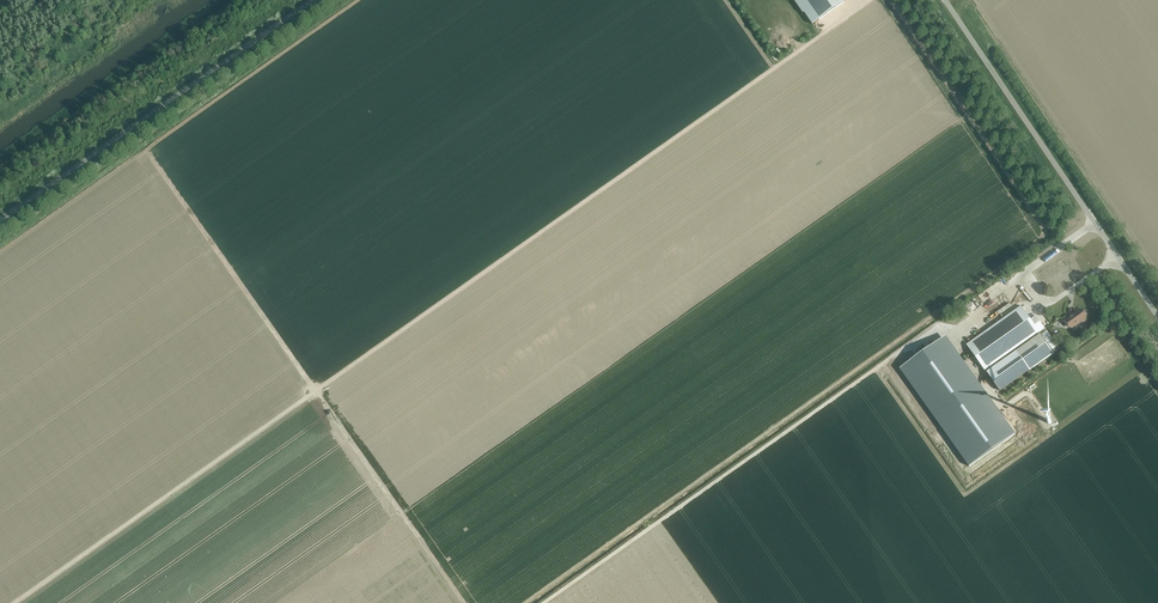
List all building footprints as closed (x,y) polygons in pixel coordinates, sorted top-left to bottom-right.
[(812,24),(847,0),(794,0),(812,24)] [(991,328),(967,345),(969,348),(983,367),(985,371),(989,368),(1009,353),(1010,354),(1010,353),(1011,355),(987,372),(1000,391),(1053,354),(1040,335),(1039,336),(1038,334),(1045,329),(1035,316),(1030,319),(1021,306),(991,328)] [(1087,311),(1076,309),(1075,317),(1071,316),(1070,320),(1066,319),(1062,322),(1065,323),(1065,326),(1073,328),(1077,325),(1078,321),(1085,322),(1087,311)] [(972,326),(966,332),(969,334),(975,329),(972,326)] [(969,466),(1015,434),(946,336),(900,369),(969,466)]
